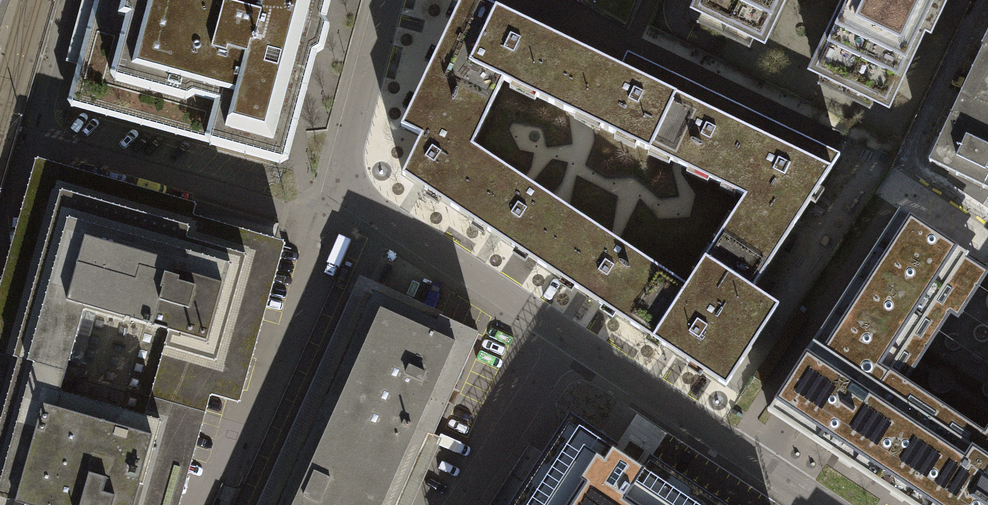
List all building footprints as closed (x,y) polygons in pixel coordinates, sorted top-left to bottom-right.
[(68,101),(71,106),(209,144),(210,145),(280,164),(287,160),(316,54),(323,50),(328,28),(324,21),(330,0),(95,0),(68,101)] [(588,52),(553,35),(480,0),(461,0),(422,81),(488,112),(503,81),(552,104),(563,80),(568,82),(573,72),(578,74),(588,52)] [(697,9),(762,40),(781,0),(701,0),(697,9)] [(817,69),(886,102),(922,26),(928,29),(941,0),(850,0),(817,69)] [(983,47),(929,162),(949,171),(987,190),(987,49),(983,47)] [(563,80),(552,104),(588,121),(649,150),(682,80),(644,62),(627,54),(621,67),(610,62),(588,52),(578,74),(573,72),(568,82),(563,80)] [(721,184),(754,115),(742,109),(682,80),(649,150),(721,184)] [(421,135),(402,174),(420,186),(454,208),(475,176),(472,174),(485,154),(472,145),(488,112),(422,81),(401,126),(421,135)] [(716,240),(764,271),(840,155),(812,142),(754,115),(721,184),(744,196),(716,240)] [(559,231),(572,211),(557,201),(485,154),(472,174),(475,176),(454,208),(494,234),(526,255),(542,265),(563,233),(559,231)] [(202,413),(207,395),(226,401),(235,403),(240,388),(249,357),(260,319),(280,246),(281,242),(189,216),(192,204),(30,158),(0,265),(0,356),(202,413)] [(949,171),(954,192),(979,204),(987,196),(987,190),(949,171)] [(913,504),(987,504),(987,455),(977,448),(895,395),(883,387),(969,255),(899,210),(768,411),(783,420),(913,504)] [(660,297),(673,277),(572,211),(559,231),(563,233),(542,265),(588,296),(636,327),(657,295),(660,297)] [(657,295),(636,327),(665,346),(726,386),(779,305),(753,288),(764,271),(716,240),(686,285),(673,277),(660,297),(657,295)] [(355,275),(252,504),(274,504),(369,293),(433,321),(435,316),(436,316),(438,312),(355,275)] [(423,433),(428,436),(429,434),(447,394),(474,333),(436,316),(435,316),(433,321),(369,293),(274,504),(391,504),(423,433)] [(797,309),(754,376),(765,383),(809,316),(797,309)] [(202,413),(0,356),(0,504),(176,504),(182,484),(189,457),(202,413)] [(570,414),(510,504),(725,504),(650,456),(642,468),(638,465),(629,459),(619,453),(615,450),(618,446),(570,414)] [(437,438),(429,434),(428,436),(423,433),(391,504),(407,504),(437,438)] [(619,453),(638,465),(650,447),(631,435),(619,453)]
